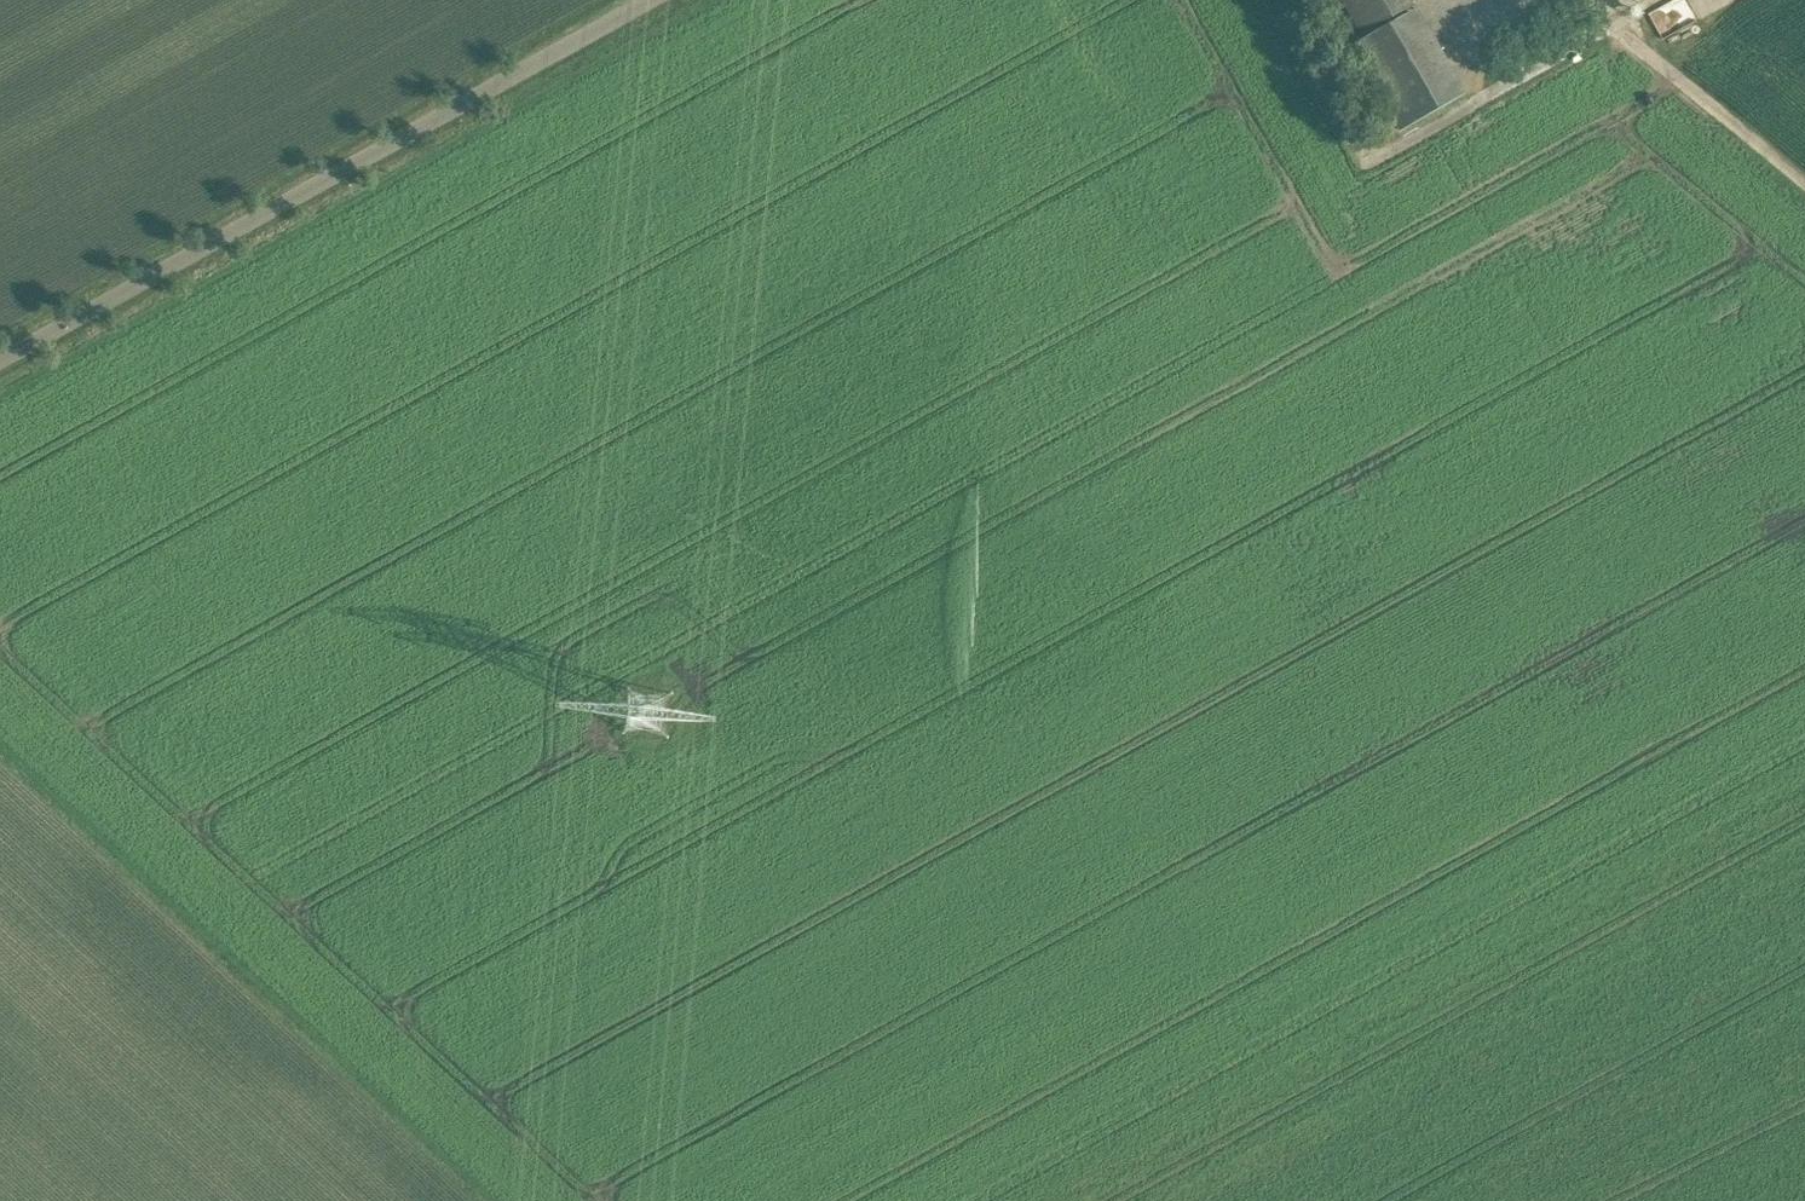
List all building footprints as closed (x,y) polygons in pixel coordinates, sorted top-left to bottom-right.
[(1364,33),(1414,4),(1412,0),(1345,0),(1364,33)]
